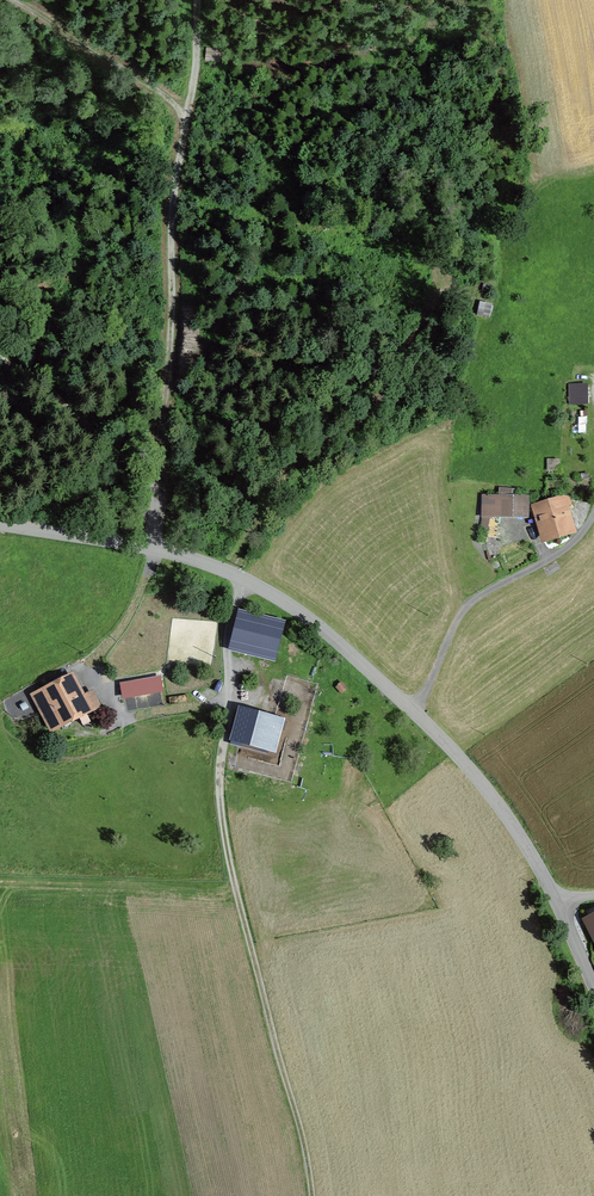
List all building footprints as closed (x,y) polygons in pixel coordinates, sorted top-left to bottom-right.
[(584,387),(566,387),(567,406),(584,406),(584,387)] [(569,508),(566,497),(527,509),(538,547),(571,537),(563,509),(569,508)] [(525,523),(525,500),(480,500),(480,522),(525,523)] [(278,620),(237,610),(227,650),(268,660),(278,620)] [(72,672),(24,696),(44,736),(97,709),(88,690),(83,694),(72,672)] [(157,677),(118,685),(121,700),(163,691),(157,677)] [(262,718),(233,712),(228,733),(258,739),(262,718)] [(580,922),(593,951),(593,915),(580,922)]
